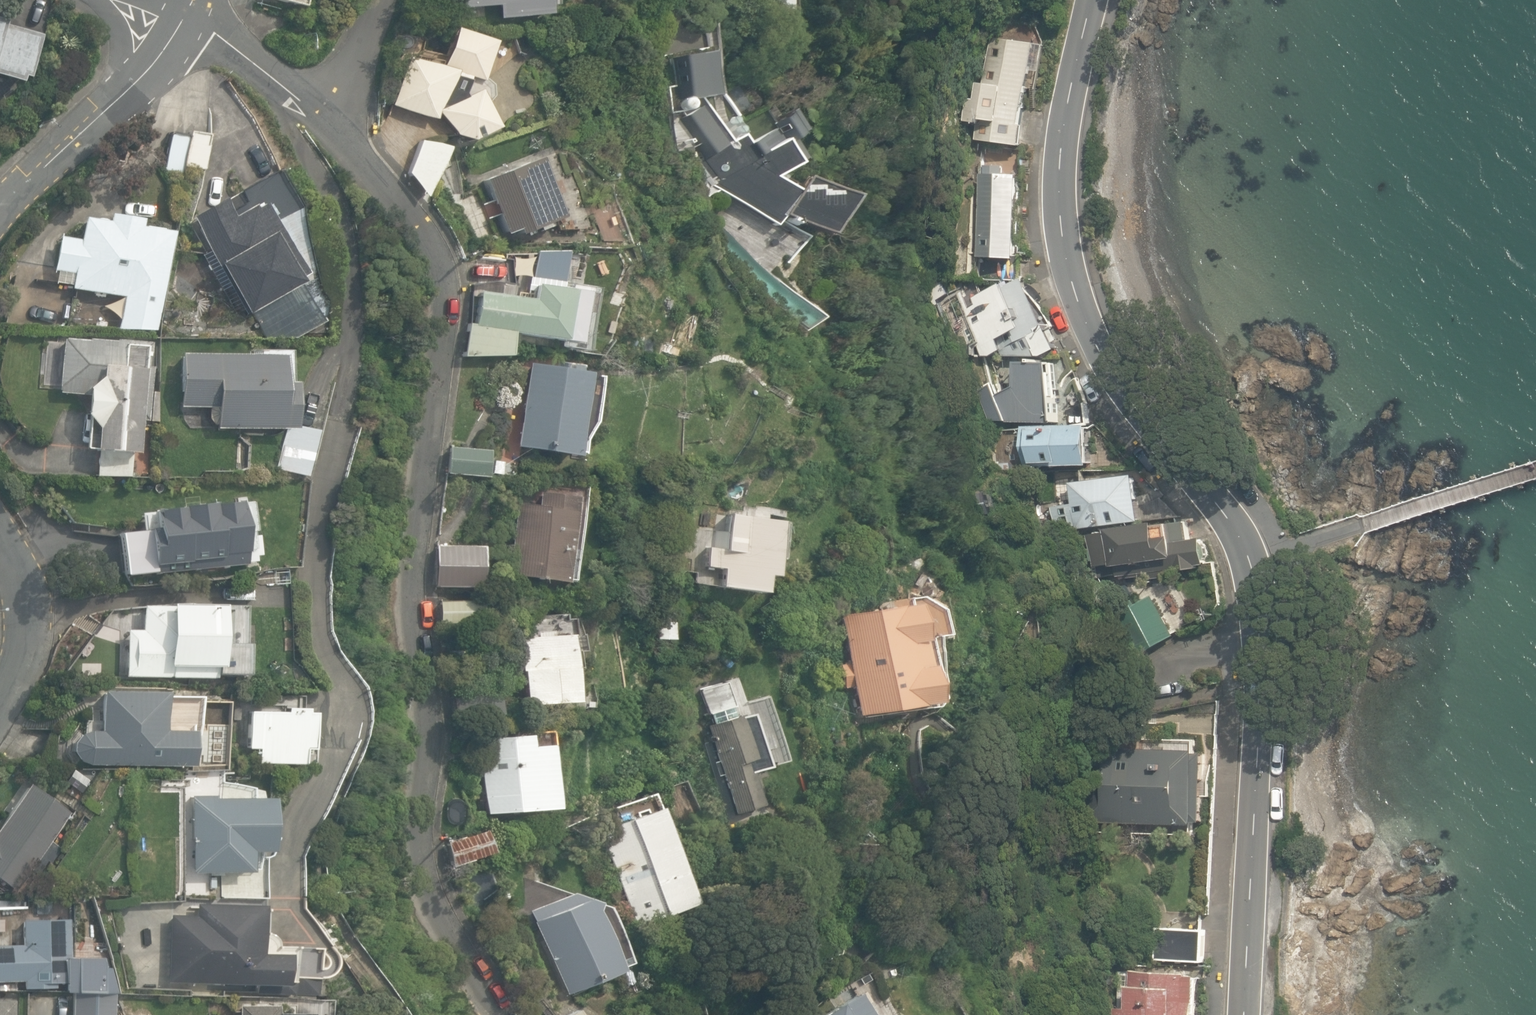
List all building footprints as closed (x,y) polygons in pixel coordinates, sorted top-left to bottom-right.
[(455,3),(496,1),(497,14),(541,12),(540,0),(455,0),(455,3)] [(734,18),(790,16),(789,0),(720,0),(720,3),(733,2),(734,18)] [(19,78),(21,74),(26,75),(38,32),(1,23),(1,18),(0,17),(0,73),(19,78)] [(476,82),(489,44),(450,31),(437,69),(417,63),(418,53),(409,51),(414,38),(399,33),(385,76),(398,80),(389,106),(433,121),(436,113),(448,137),(464,143),(490,130),(477,105),(483,98),(483,92),(481,86),(476,82)] [(978,136),(1025,142),(1028,121),(1025,121),(1032,67),(1043,69),(1047,41),(992,34),(986,80),(982,80),(980,97),(971,96),(968,118),(980,120),(978,136)] [(727,136),(701,95),(714,92),(707,49),(659,57),(669,116),(711,183),(769,223),(775,213),(817,234),(836,194),(795,174),(786,188),(766,172),(788,159),(776,139),(797,126),(782,105),(774,109),(770,103),(751,114),(761,127),(743,137),(737,130),(727,136)] [(165,169),(185,172),(186,167),(206,170),(212,134),(192,130),(191,136),(171,132),(165,169)] [(408,173),(425,196),(441,150),(419,142),(408,173)] [(515,229),(517,235),(561,218),(538,159),(483,181),(504,233),(515,229)] [(976,276),(1020,278),(1023,173),(1004,172),(1004,163),(981,162),(976,276)] [(260,330),(288,332),(293,329),(321,331),(324,296),(316,280),(297,202),(275,167),(222,197),(220,192),(186,211),(206,246),(199,250),(211,271),(218,266),(242,308),(246,306),(260,330)] [(113,323),(153,325),(168,226),(137,221),(138,215),(103,209),(102,217),(77,213),(74,234),(56,231),(51,265),(69,268),(67,282),(120,291),(113,323)] [(506,261),(473,258),(477,283),(509,283),(506,261)] [(467,324),(463,356),(502,356),(507,331),(578,343),(587,292),(568,289),(568,291),(556,289),(558,278),(535,275),(531,301),(479,292),(474,325),(467,324)] [(965,293),(943,305),(969,364),(985,357),(987,362),(1006,357),(1038,356),(1058,350),(1025,281),(978,300),(980,305),(972,309),(965,293)] [(947,297),(941,284),(923,293),(931,309),(942,304),(940,301),(947,297)] [(96,473),(129,473),(131,449),(135,450),(137,416),(146,416),(150,363),(147,363),(148,340),(63,334),(59,389),(86,391),(84,411),(95,425),(94,446),(97,446),(96,473)] [(272,465),(301,472),(313,428),(289,421),(290,380),(278,380),(279,352),(178,351),(177,402),(208,403),(206,405),(206,414),(211,422),(213,422),(213,424),(282,425),(272,465)] [(997,383),(979,391),(988,424),(1058,423),(1054,364),(1022,362),(1022,387),(1002,393),(997,383)] [(529,449),(574,457),(576,445),(578,441),(579,435),(578,431),(581,416),(590,418),(593,401),(583,399),(584,397),(586,392),(588,386),(587,381),(588,373),(530,363),(515,447),(517,447),(516,452),(528,455),(529,449)] [(1027,469),(1093,467),(1092,427),(1026,428),(1027,469)] [(447,471),(484,475),(487,451),(449,447),(447,471)] [(1052,500),(1056,528),(1166,515),(1164,498),(1138,501),(1134,474),(1071,481),(1073,497),(1052,500)] [(515,506),(504,576),(562,585),(576,497),(539,491),(537,509),(515,506)] [(119,533),(122,572),(254,561),(253,553),(256,553),(255,533),(251,533),(250,525),(241,526),(239,497),(151,504),(153,523),(145,524),(146,531),(119,533)] [(697,584),(757,594),(759,576),(768,578),(776,522),(726,514),(718,565),(700,563),(697,584)] [(1144,571),(1144,578),(1163,576),(1162,568),(1175,567),(1175,570),(1197,567),(1197,564),(1206,563),(1203,538),(1188,540),(1185,520),(1157,524),(1157,522),(1109,527),(1110,532),(1091,534),(1096,577),(1144,571)] [(434,585),(476,586),(477,547),(435,546),(434,585)] [(1134,659),(1176,635),(1153,593),(1110,617),(1134,659)] [(126,631),(125,676),(213,677),(213,673),(245,674),(246,644),(226,644),(226,609),(221,609),(221,605),(179,605),(179,601),(169,601),(169,607),(141,607),(140,631),(126,631)] [(438,602),(438,623),(477,622),(476,601),(438,602)] [(937,634),(931,604),(838,623),(846,664),(837,666),(840,680),(849,678),(857,721),(932,706),(941,697),(931,647),(937,634)] [(652,638),(672,639),(673,622),(653,621),(652,638)] [(534,635),(516,635),(517,658),(507,658),(508,675),(518,675),(519,702),(569,700),(567,632),(552,632),(552,629),(534,630),(534,635)] [(731,706),(724,684),(700,691),(707,713),(731,706)] [(79,762),(90,766),(194,767),(195,731),(166,730),(167,693),(100,692),(100,730),(90,730),(80,734),(74,743),(74,753),(79,762)] [(282,712),(249,712),(248,748),(258,748),(258,762),(299,763),(300,750),(307,750),(308,714),(302,714),(302,709),(283,708),(282,712)] [(722,774),(734,813),(761,805),(751,771),(758,769),(742,714),(707,725),(717,760),(713,762),(717,775),(722,774)] [(479,757),(484,813),(549,807),(544,745),(525,747),(524,735),(483,738),(484,756),(479,757)] [(1204,822),(1205,754),(1198,754),(1198,750),(1086,747),(1084,823),(1196,826),(1196,822),(1204,822)] [(16,891),(40,856),(52,865),(62,849),(50,841),(69,812),(28,784),(0,826),(0,880),(16,891)] [(694,901),(650,795),(590,819),(634,926),(694,901)] [(212,796),(191,796),(190,871),(248,871),(248,851),(267,851),(267,799),(212,799),(212,796)] [(467,848),(474,871),(510,859),(503,836),(467,848)] [(50,909),(61,909),(61,894),(50,894),(50,909)] [(568,894),(527,912),(563,996),(618,973),(591,908),(593,902),(568,894)] [(169,915),(168,983),(263,985),(263,994),(317,995),(317,980),(286,980),(286,953),(258,952),(259,906),(194,904),(194,916),(169,915)] [(116,991),(110,965),(101,964),(100,956),(76,955),(76,934),(69,935),(68,919),(23,920),(23,937),(14,937),(14,945),(0,945),(0,981),(24,980),(24,988),(55,988),(55,983),(67,982),(67,991),(116,991)] [(1203,963),(1205,930),(1157,928),(1156,960),(1203,963)] [(1203,970),(1134,967),(1133,971),(1125,971),(1123,1001),(1132,1001),(1131,1014),(1201,1014),(1203,970)] [(871,1014),(854,989),(817,1014),(871,1014)] [(70,1014),(113,1014),(113,1000),(70,1000),(70,1014)] [(13,1001),(0,1001),(0,1014),(13,1014),(13,1001)] [(569,1004),(552,1014),(576,1014),(569,1004)] [(237,1014),(313,1014),(309,1012),(278,1012),(278,1005),(237,1005),(237,1014)] [(132,1014),(151,1014),(147,1007),(132,1014)]
